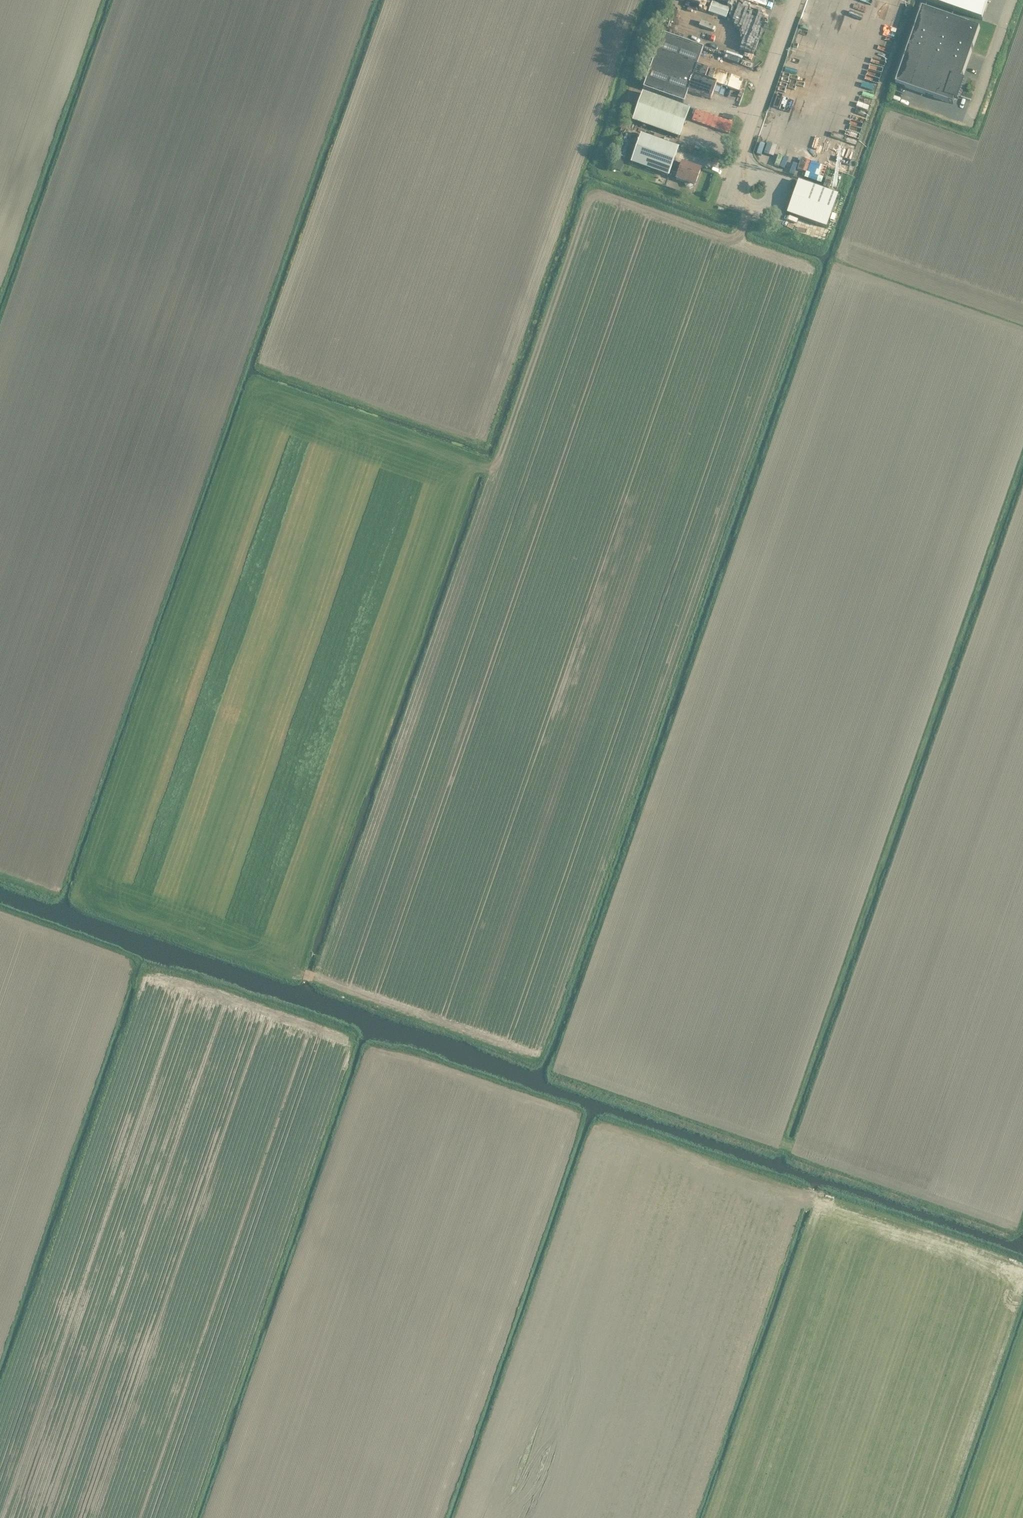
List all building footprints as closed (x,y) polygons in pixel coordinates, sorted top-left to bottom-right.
[(982,19),(989,0),(927,0),(982,19)] [(729,8),(712,2),(708,11),(725,18),(729,8)] [(922,6),(895,83),(948,101),(953,102),(954,98),(957,99),(965,79),(961,78),(979,26),(922,6)] [(643,87),(684,102),(688,90),(711,98),(716,82),(705,78),(708,69),(697,65),(703,47),(662,33),(643,87)] [(632,120),(679,137),(689,109),(642,92),(632,120)] [(676,178),(685,182),(685,183),(686,186),(689,187),(692,186),(693,184),(695,185),(700,169),(681,162),(681,164),(674,161),(678,147),(640,134),(630,162),(668,176),(670,171),(677,173),(676,178)] [(617,155),(613,167),(620,169),(623,157),(617,155)] [(823,186),(829,188),(832,178),(826,176),(823,186)] [(825,227),(837,194),(797,180),(794,189),(795,189),(792,196),(786,213),(825,227)]
